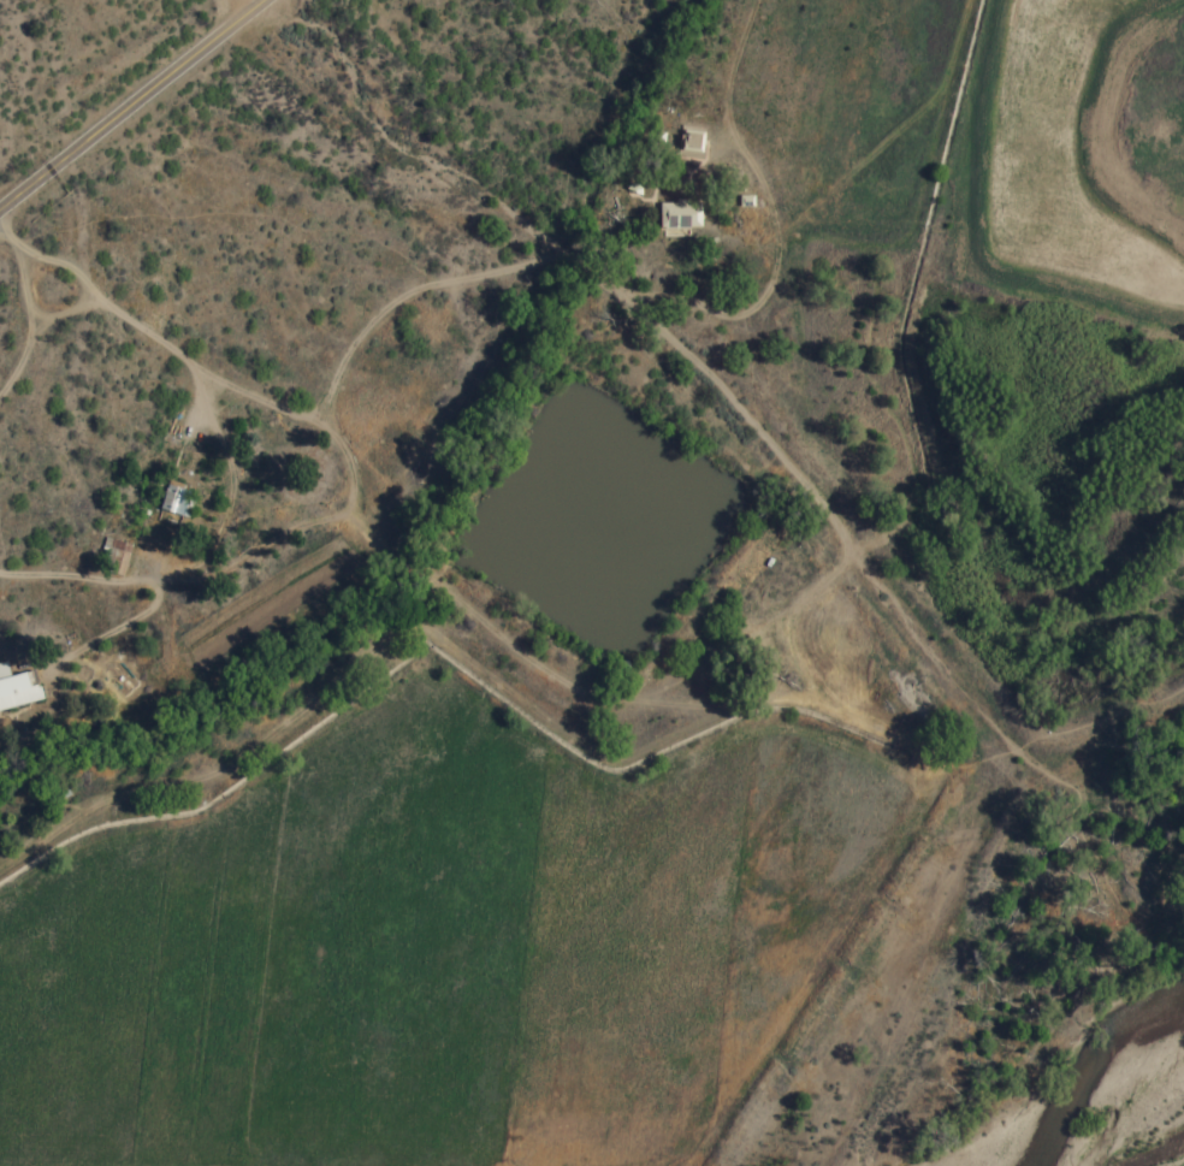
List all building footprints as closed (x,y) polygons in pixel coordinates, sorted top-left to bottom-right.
[(186,522),(194,494),(166,485),(157,513),(186,522)] [(39,703),(31,672),(7,678),(3,663),(0,664),(0,712),(39,703)]
